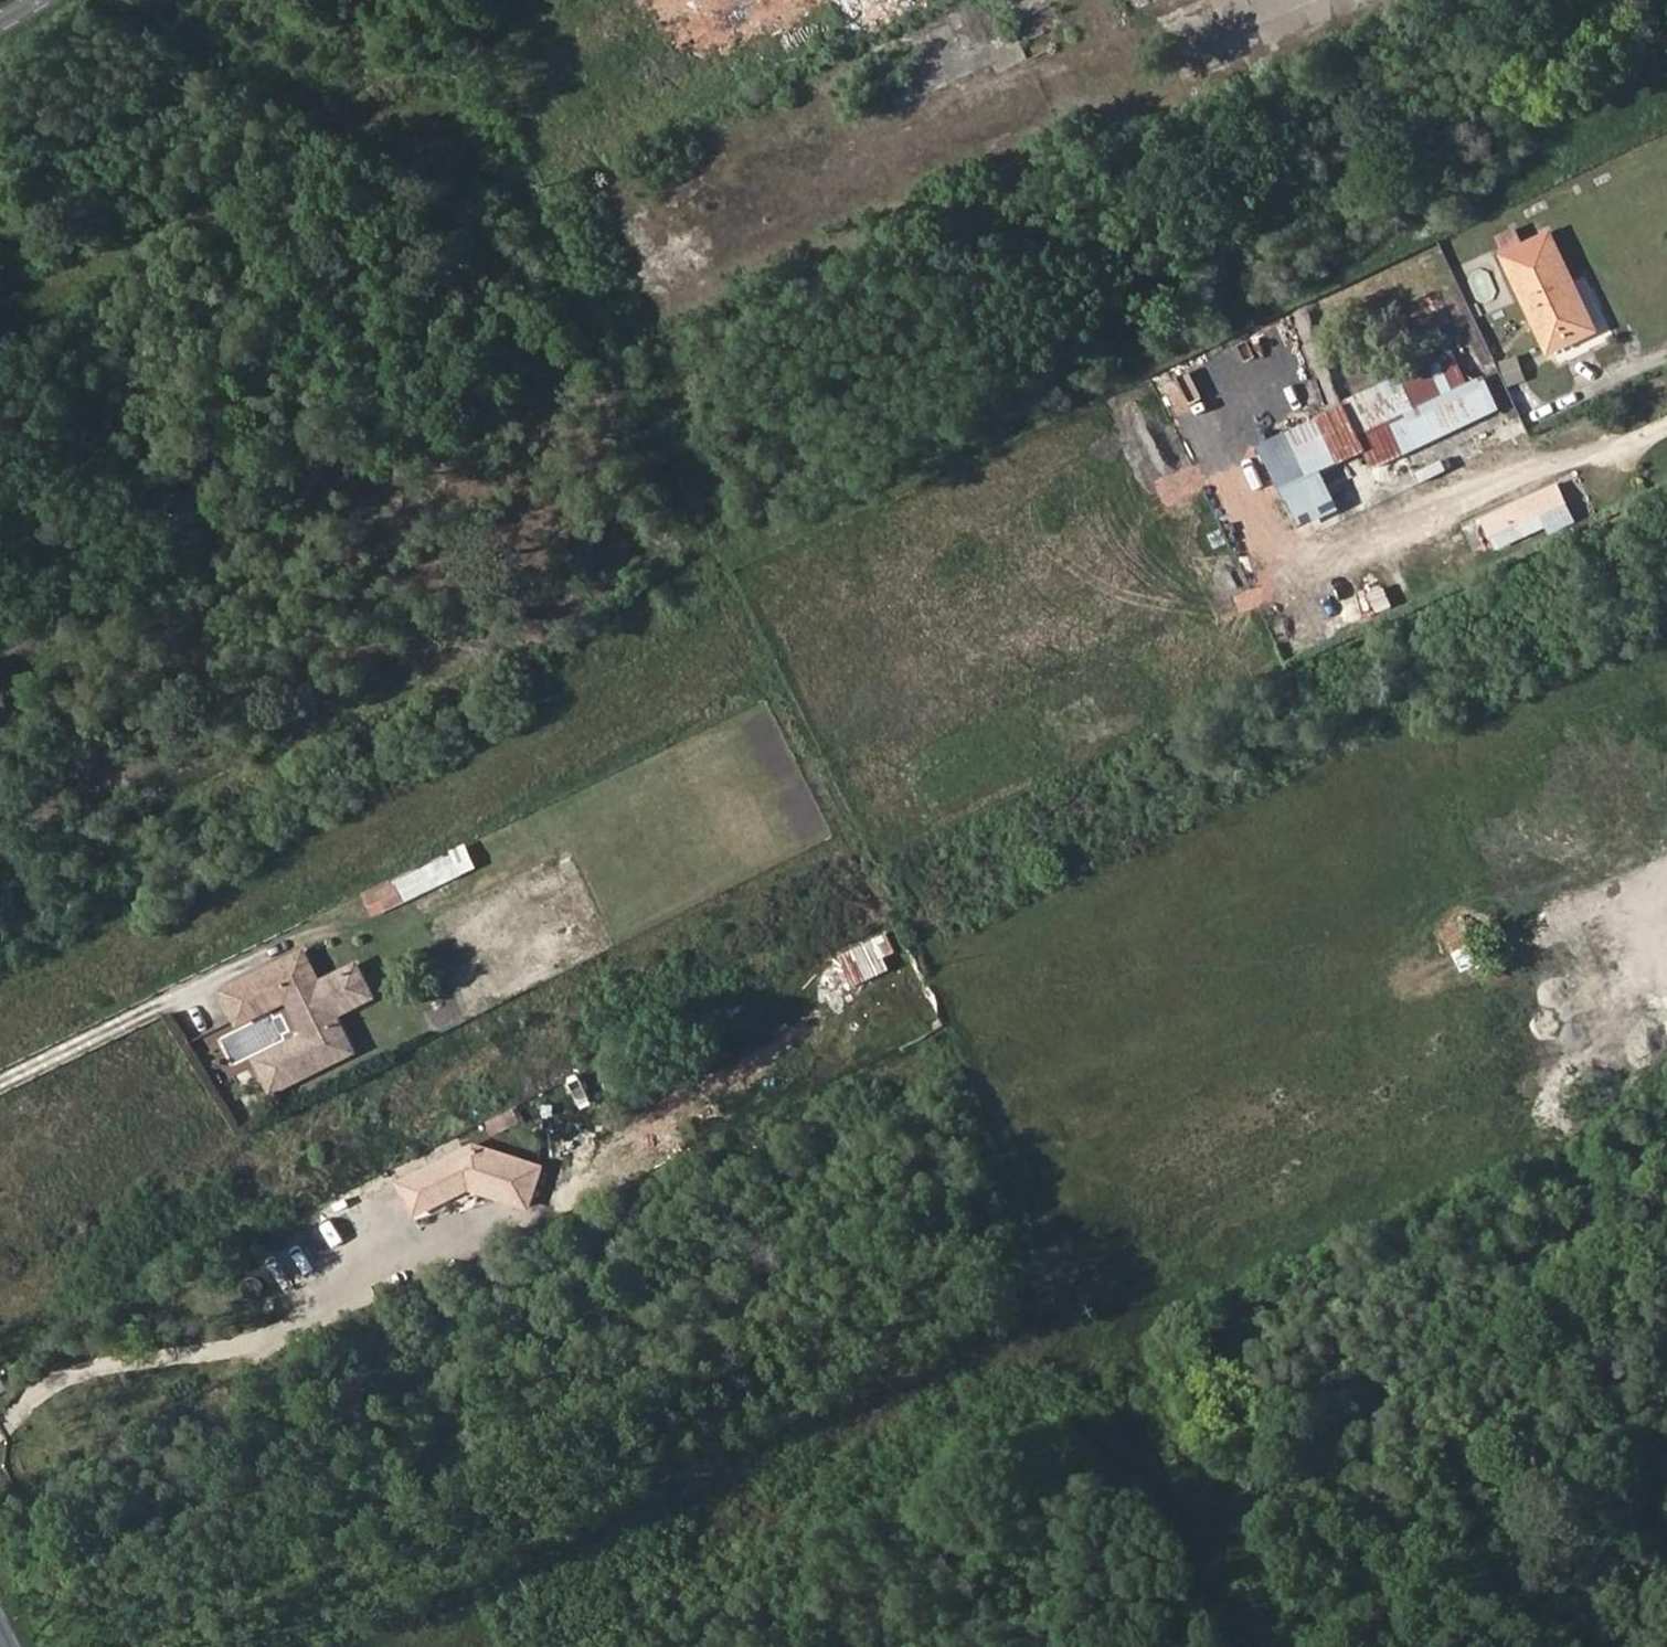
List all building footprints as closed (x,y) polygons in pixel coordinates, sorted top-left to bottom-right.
[(1550,353),(1596,331),(1550,235),(1505,256),(1550,353)] [(1497,361),(1508,385),(1526,376),(1515,352),(1497,361)] [(1363,439),(1376,466),(1493,411),(1478,380),(1463,386),(1448,356),(1347,405),(1363,439)] [(1214,404),(1249,391),(1243,374),(1207,387),(1214,404)] [(1347,405),(1321,417),(1337,451),(1363,439),(1347,405)] [(1299,431),(1316,455),(1327,447),(1311,423),(1299,431)] [(1275,443),(1287,468),(1311,520),(1326,512),(1290,436),(1275,443)] [(1561,483),(1486,517),(1498,546),(1548,523),(1552,531),(1577,520),(1561,483)] [(374,888),(383,909),(462,874),(452,853),(374,888)] [(305,951),(226,990),(242,1022),(289,999),(305,1031),(258,1054),(274,1086),(353,1047),(305,951)]
